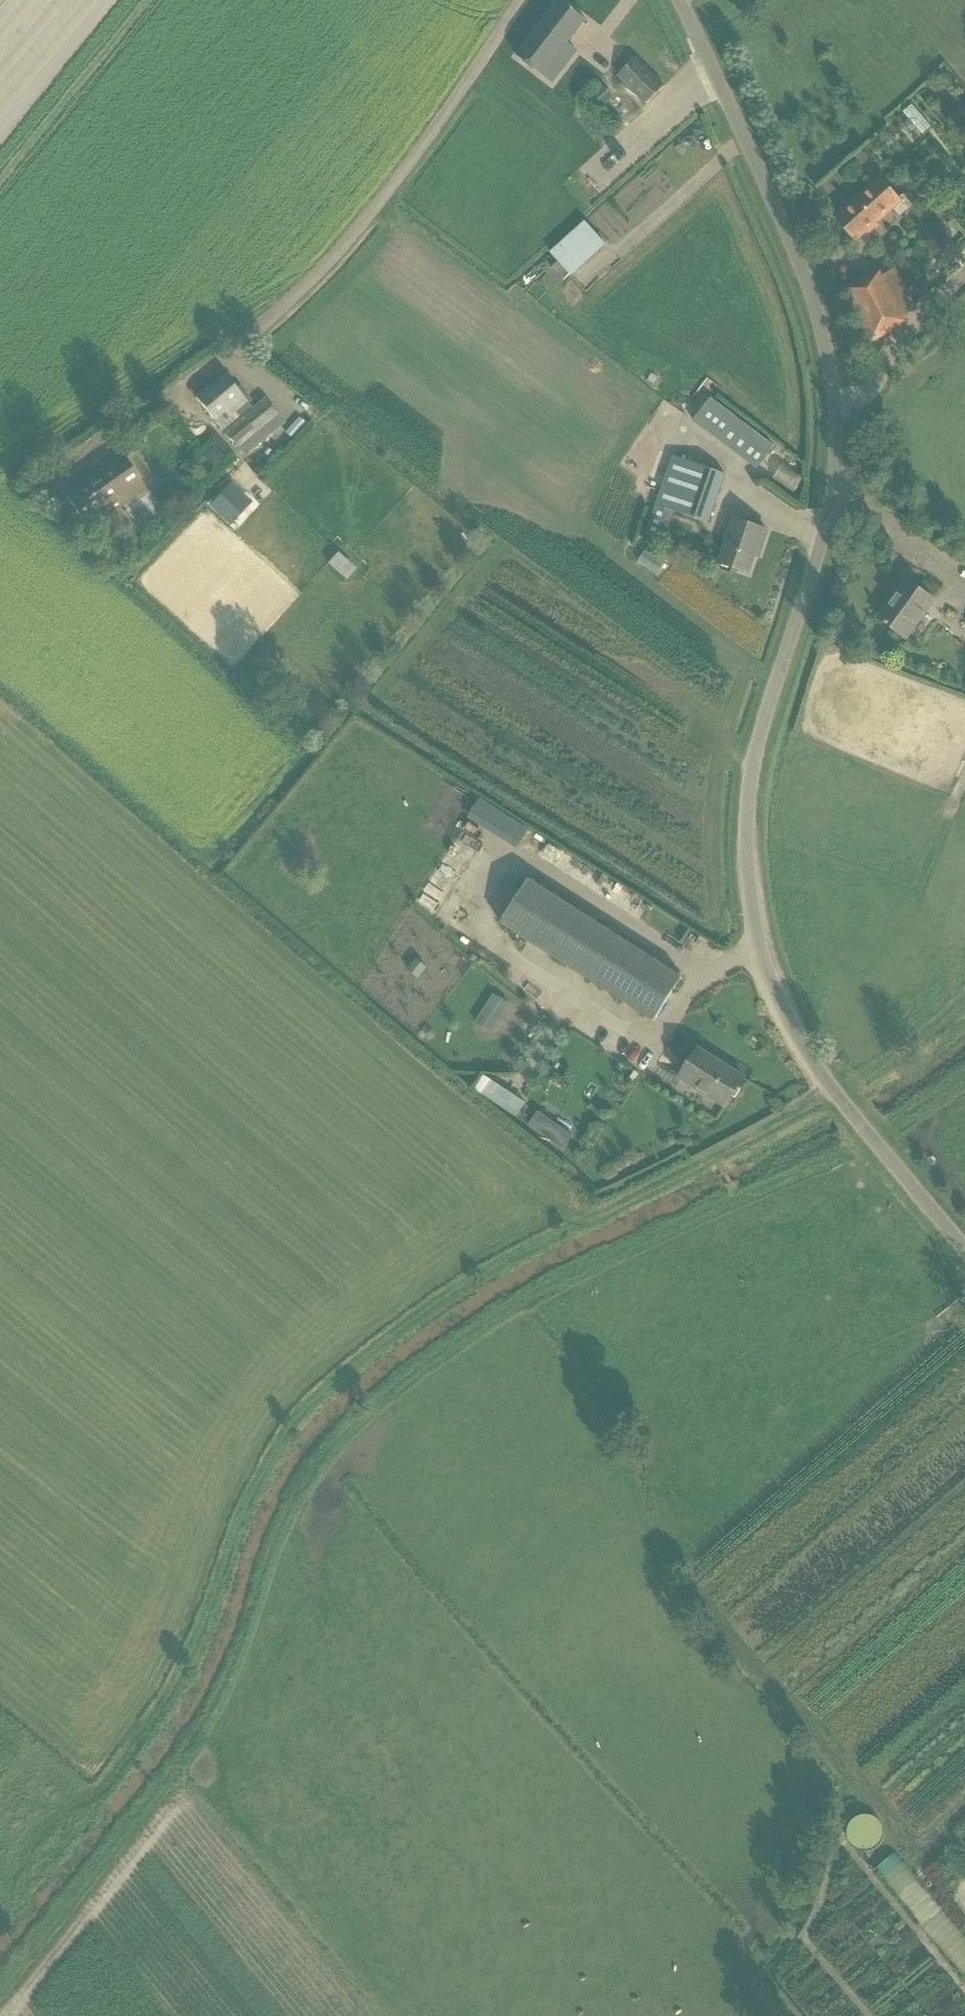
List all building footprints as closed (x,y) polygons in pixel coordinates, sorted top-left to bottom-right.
[(561,0),(517,57),(553,84),(561,72),(552,64),(586,20),(561,0)] [(611,67),(638,39),(627,28),(599,56),(611,67)] [(618,75),(647,104),(665,87),(636,57),(618,75)] [(583,68),(580,85),(598,89),(602,72),(583,68)] [(603,85),(590,98),(601,109),(614,96),(603,85)] [(855,239),(891,207),(899,216),(911,205),(903,196),(899,200),(882,181),(838,219),(855,239)] [(551,253),(572,276),(606,244),(585,221),(551,253)] [(964,260),(964,241),(953,253),(962,262),(964,260)] [(906,322),(882,276),(878,278),(877,275),(865,281),(864,279),(844,290),(854,307),(867,332),(873,343),(896,331),(894,328),(906,322)] [(252,407),(249,404),(224,374),(196,398),(243,455),(272,431),(265,424),(278,413),(264,397),(252,407)] [(757,469),(774,446),(709,397),(692,419),(757,469)] [(794,474),(798,459),(773,452),(769,468),(794,474)] [(665,539),(674,512),(709,523),(725,474),(671,454),(644,532),(665,539)] [(82,519),(116,496),(123,506),(147,489),(124,457),(66,497),(82,519)] [(246,476),(237,484),(250,499),(259,491),(246,476)] [(230,482),(209,505),(230,525),(251,502),(230,482)] [(767,531),(749,525),(735,520),(719,563),(749,573),(758,545),(762,546),(767,531)] [(935,602),(922,592),(906,580),(893,597),(895,599),(881,618),(879,617),(879,618),(895,629),(908,639),(935,602)] [(447,845),(438,863),(448,869),(458,851),(447,845)] [(682,977),(665,967),(622,940),(528,880),(500,923),(654,1021),(682,977)] [(427,972),(437,963),(427,951),(417,960),(427,972)] [(489,1003),(476,1022),(493,1033),(506,1014),(489,1003)] [(725,1108),(733,1095),(744,1078),(698,1049),(688,1066),(679,1079),(725,1108)] [(530,1117),(541,1103),(498,1072),(487,1086),(530,1117)] [(538,1112),(529,1125),(538,1132),(547,1118),(545,1117),(538,1112)] [(864,1797),(841,1812),(858,1837),(880,1823),(864,1797)] [(890,1838),(867,1857),(962,1973),(964,1970),(964,1930),(890,1838)]
